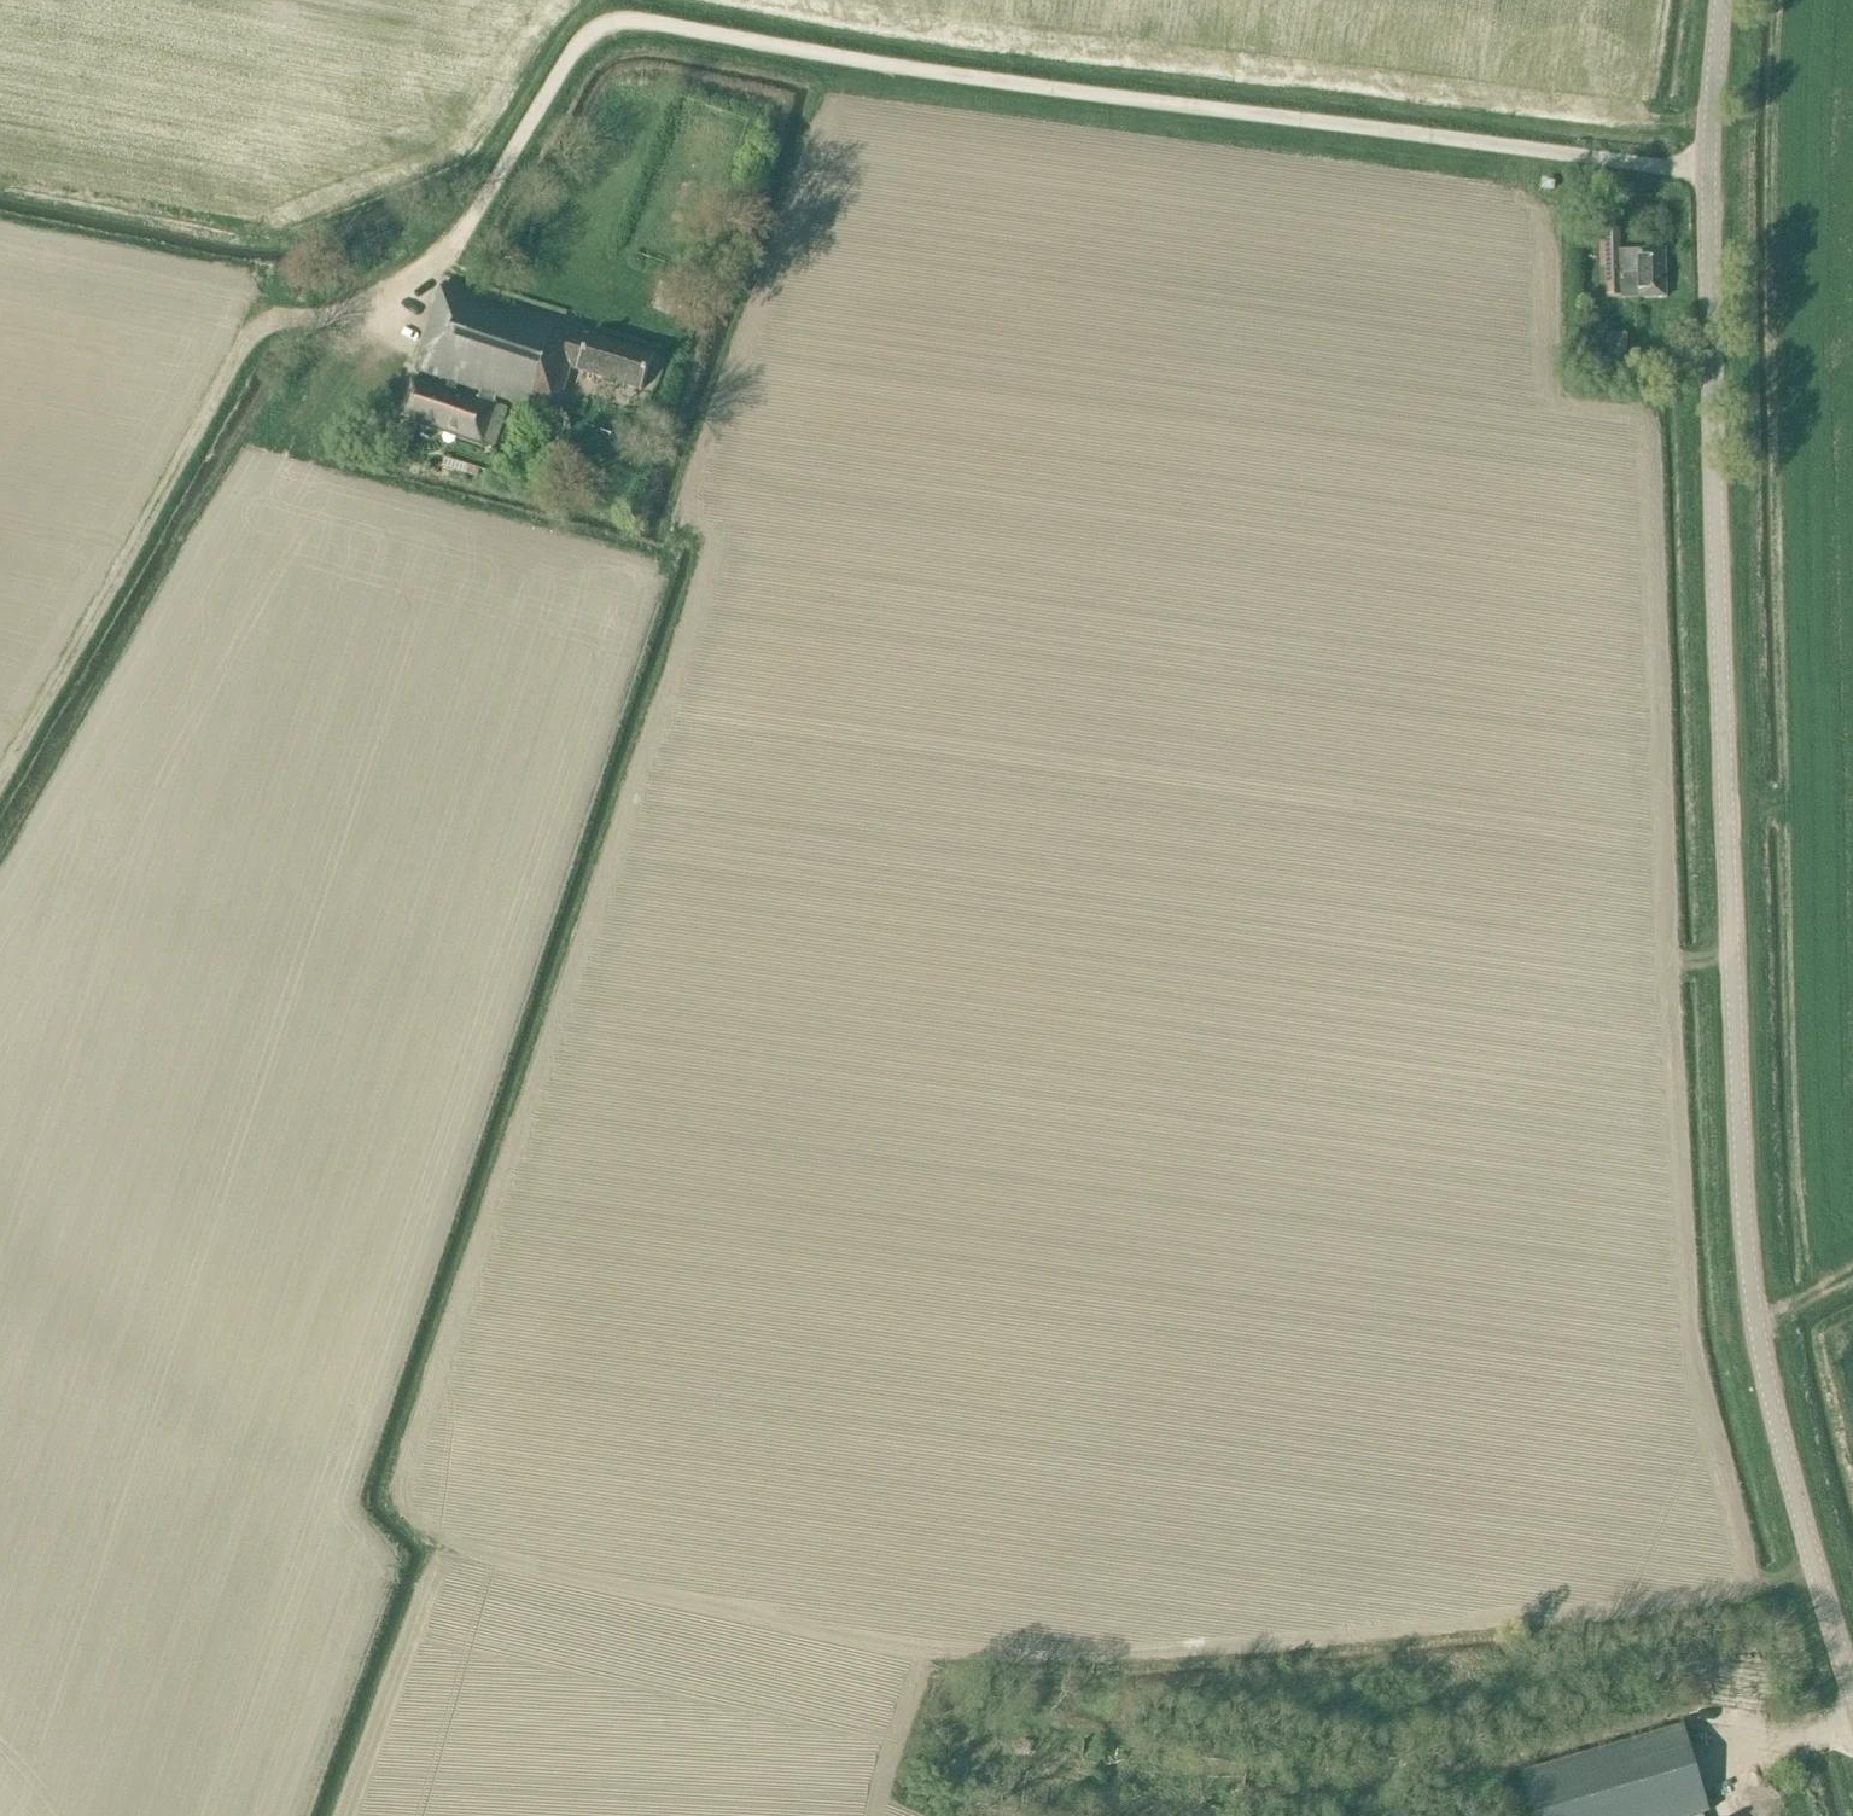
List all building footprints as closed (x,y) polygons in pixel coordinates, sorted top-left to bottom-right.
[(1546,190),(1554,191),(1555,183),(1547,182),(1546,190)] [(1666,252),(1620,253),(1620,242),(1605,242),(1607,301),(1621,300),(1667,300),(1666,252)] [(416,372),(480,392),(497,399),(555,417),(570,370),(642,392),(653,357),(563,328),(564,323),(444,285),(416,372)] [(1607,370),(1627,371),(1628,334),(1608,334),(1607,370)] [(413,377),(399,421),(492,450),(493,446),(495,446),(507,408),(496,404),(497,399),(480,392),(478,398),(413,377)] [(1702,1814),(1709,1811),(1684,1727),(1524,1775),(1536,1815),(1703,1815),(1702,1814)]
